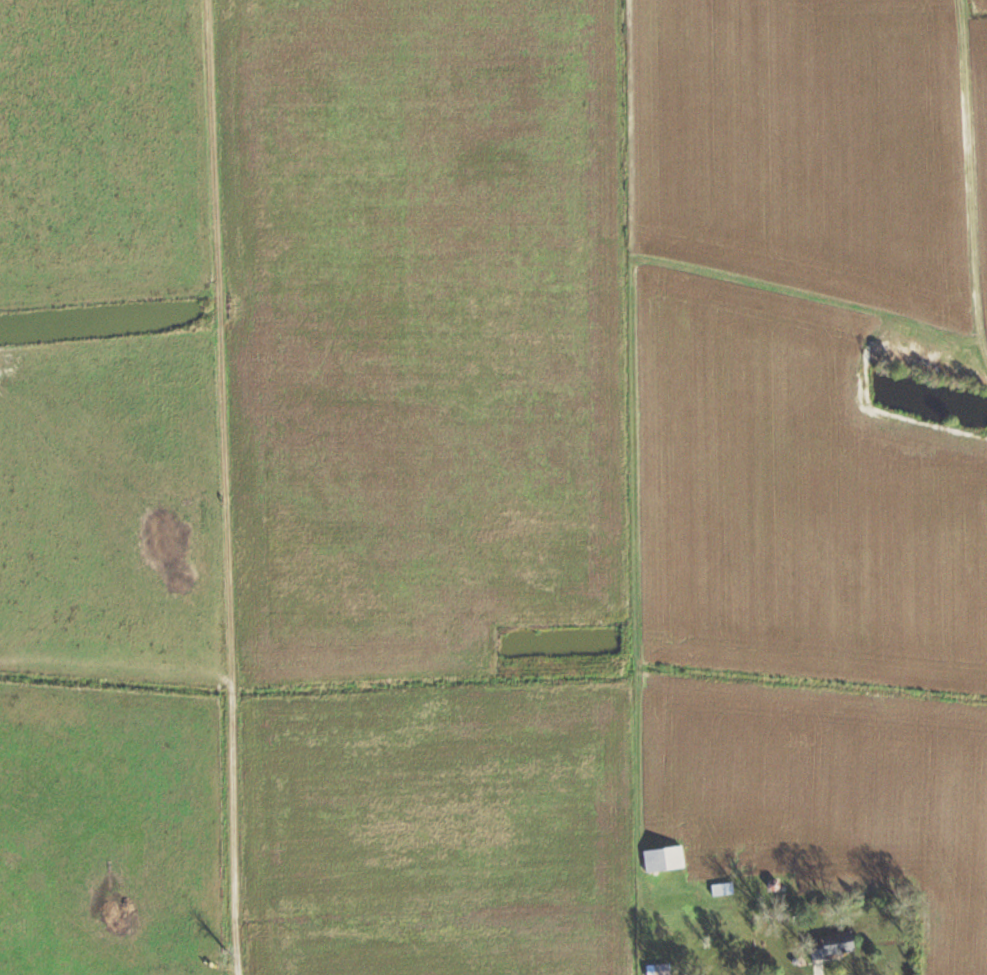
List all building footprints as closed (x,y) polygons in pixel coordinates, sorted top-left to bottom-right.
[(646,873),(686,869),(684,846),(644,850),(646,873)] [(734,885),(713,885),(713,895),(734,895),(734,885)] [(853,953),(849,932),(808,938),(812,959),(853,953)] [(647,965),(647,974),(666,974),(666,965),(647,965)]
